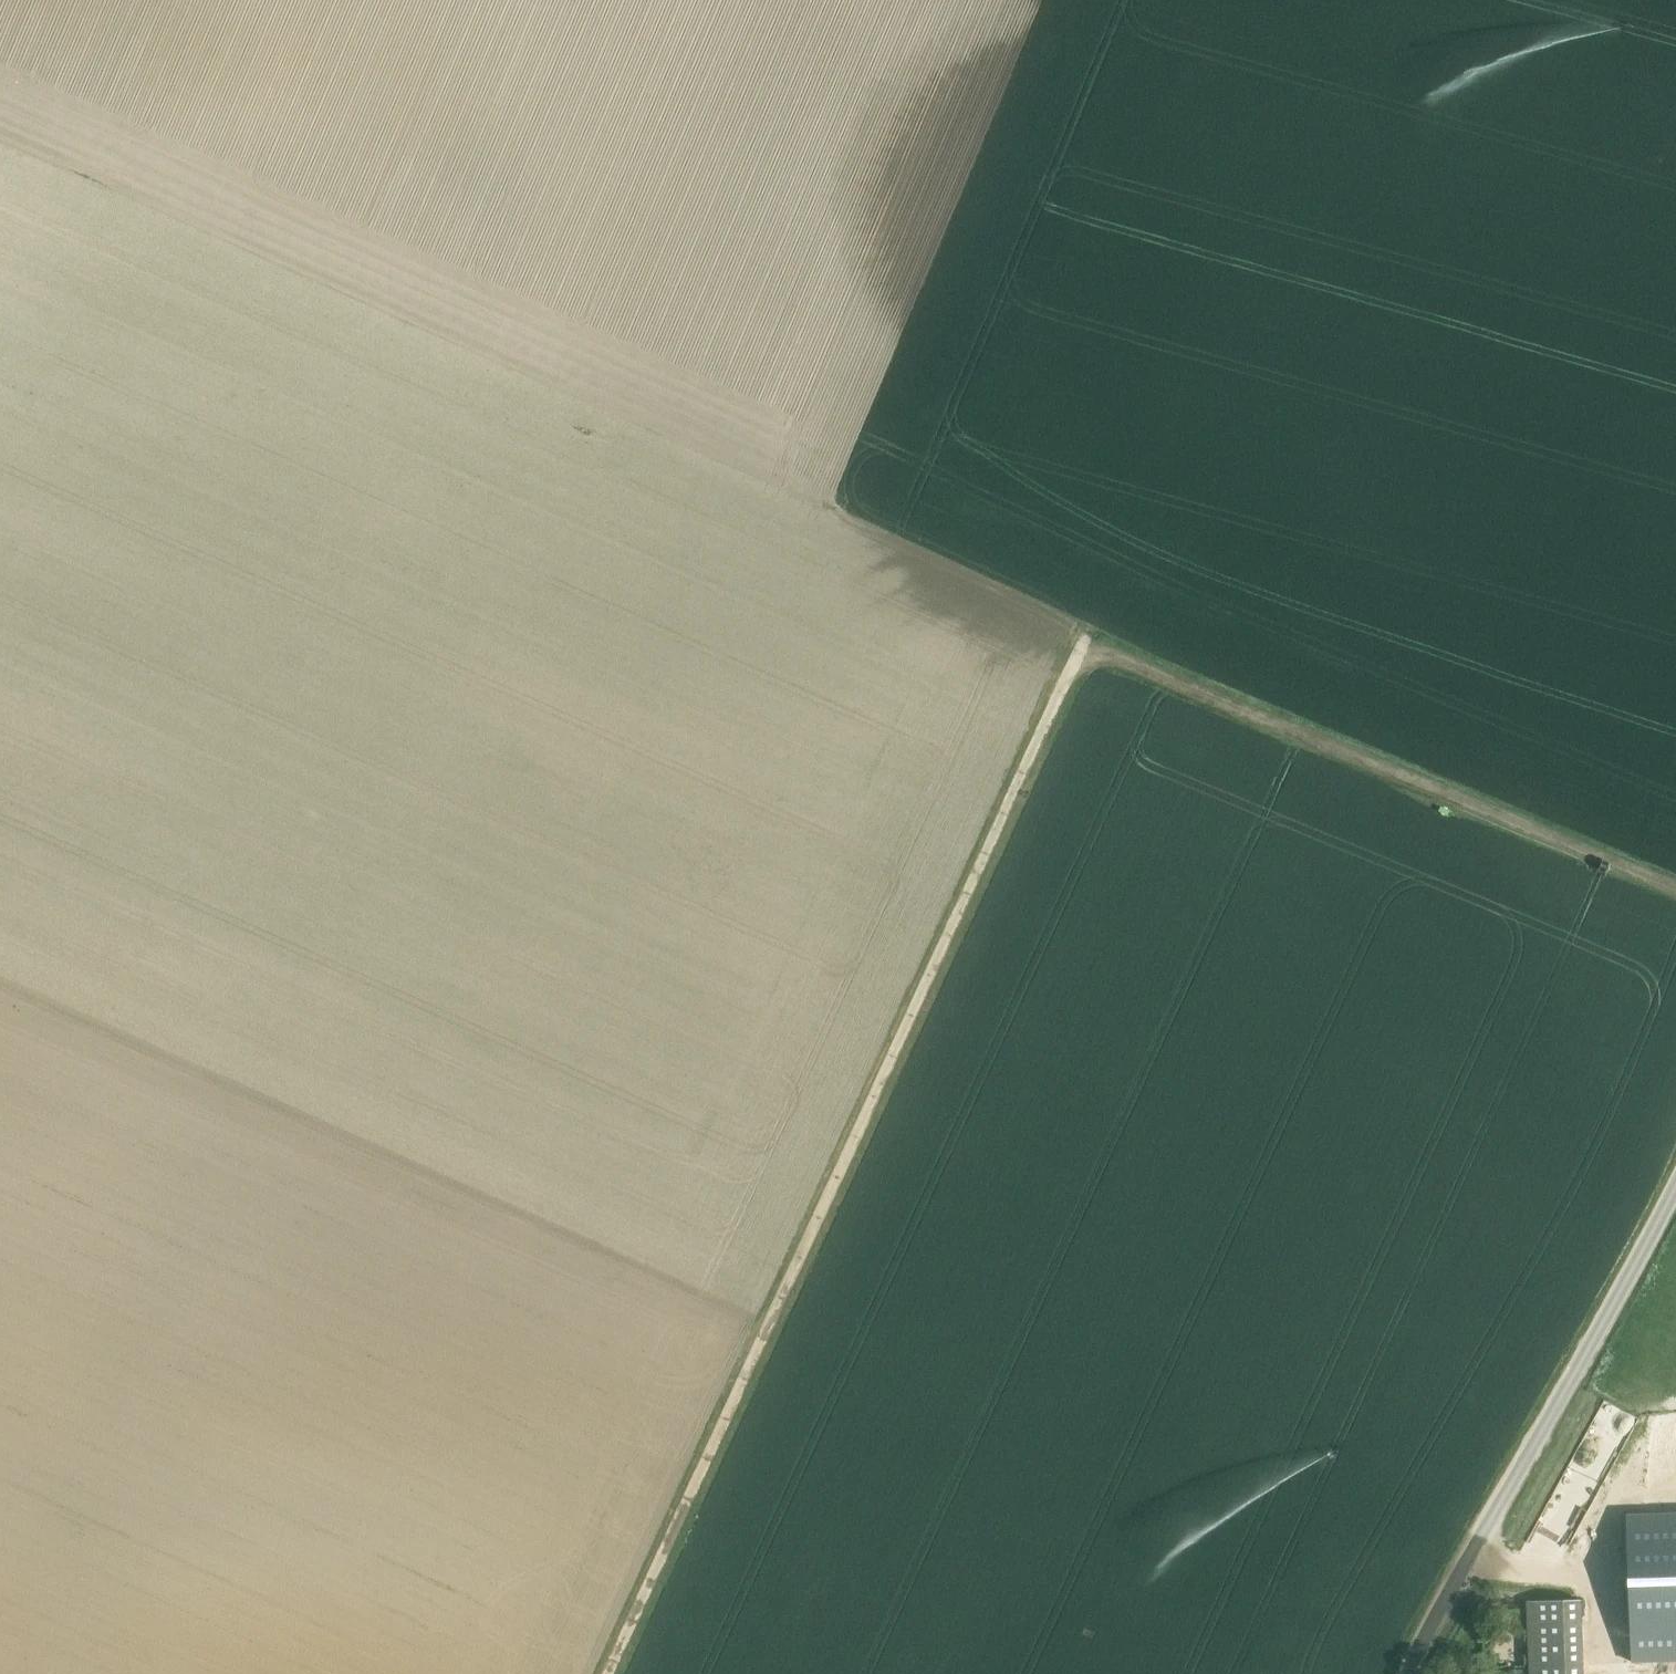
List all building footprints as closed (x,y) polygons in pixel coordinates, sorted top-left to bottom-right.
[(1662,1527),(1661,1577),(1675,1577),(1675,1527),(1662,1527)] [(1527,1600),(1529,1673),(1583,1673),(1582,1599),(1527,1600)] [(1641,1644),(1642,1662),(1643,1673),(1675,1671),(1675,1643),(1641,1644)]
